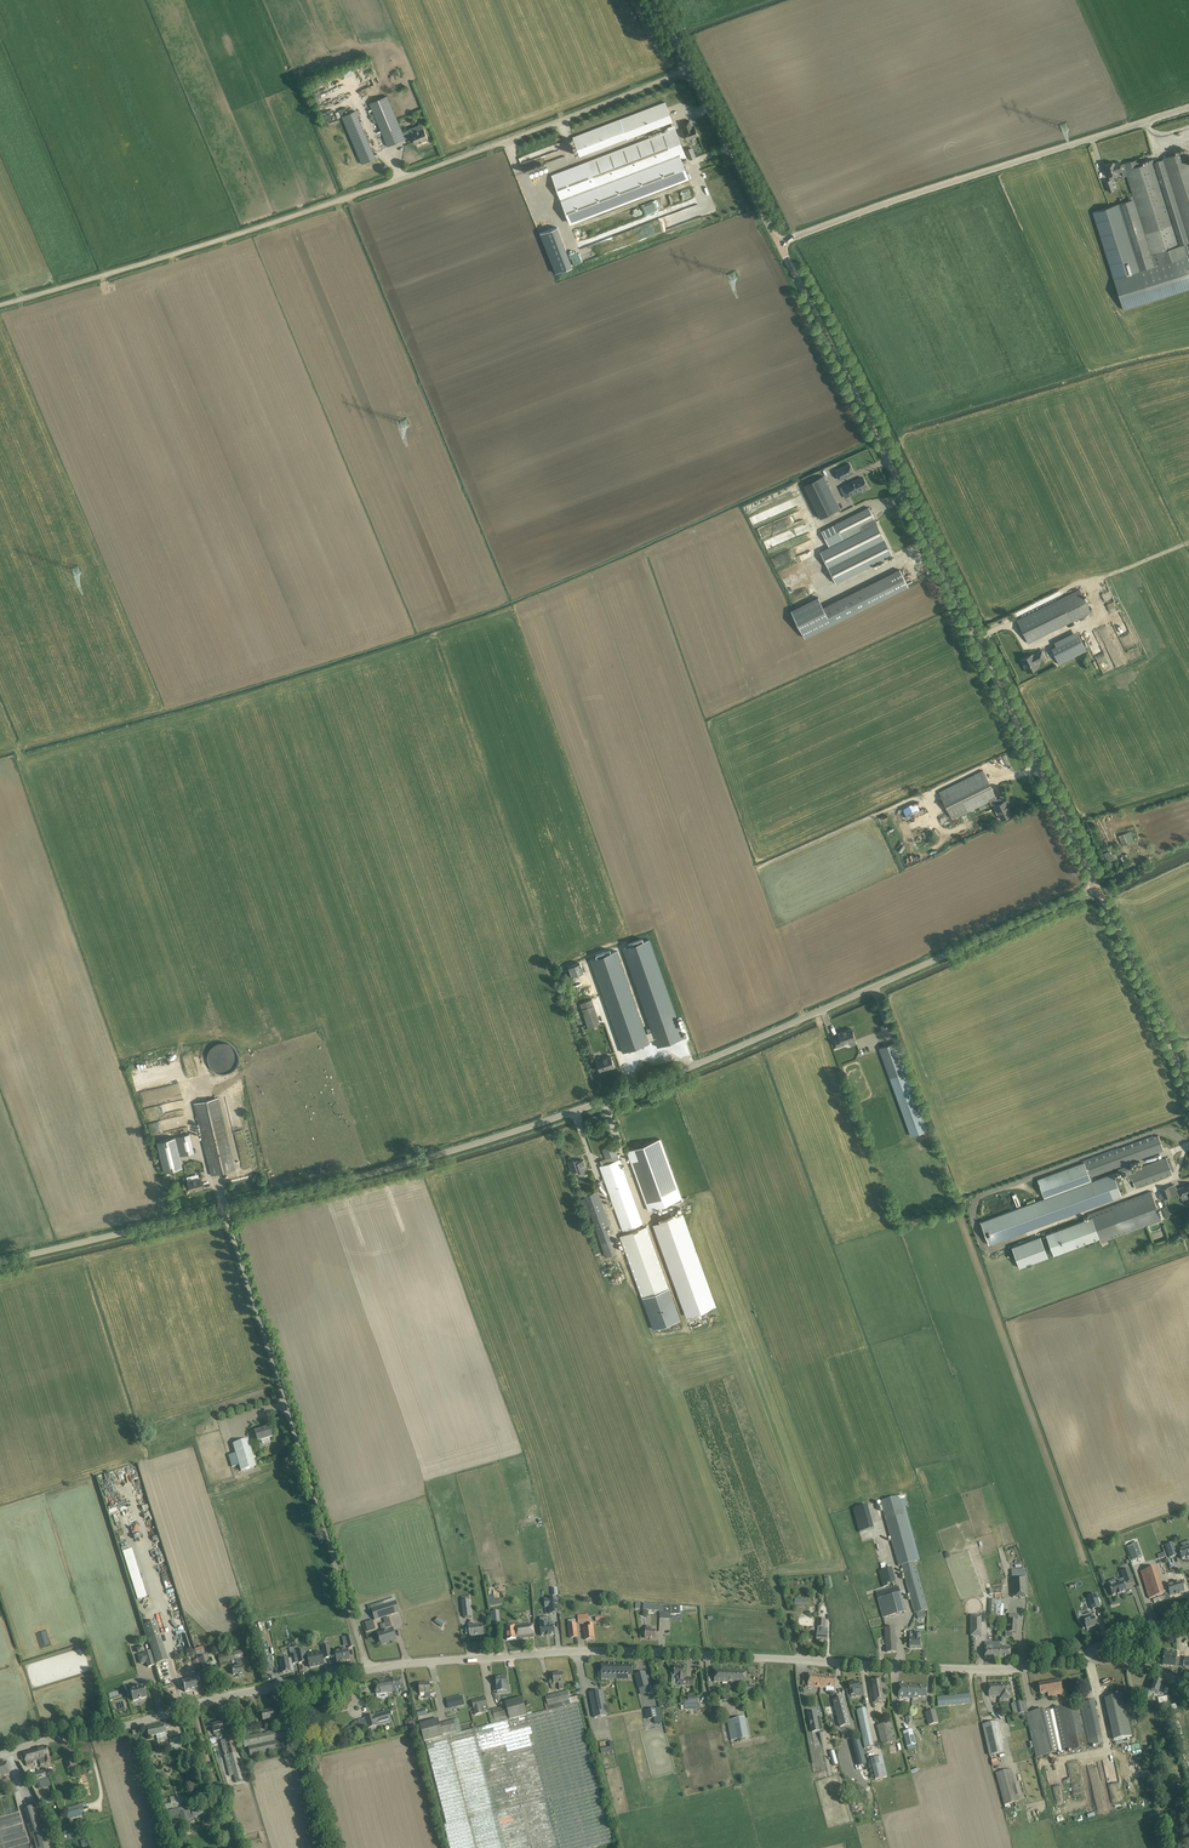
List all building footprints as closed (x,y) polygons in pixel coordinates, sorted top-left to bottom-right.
[(349,94),(335,100),(337,103),(350,97),(349,94)] [(402,132),(387,96),(370,103),(388,146),(405,139),(412,136),(416,144),(428,139),(424,128),(412,133),(410,129),(402,132)] [(634,114),(641,133),(672,121),(665,102),(634,114)] [(376,158),(373,153),(355,111),(342,116),(362,164),(376,158)] [(600,127),(573,137),(580,156),(627,138),(620,120),(600,127)] [(682,123),(685,131),(684,131),(687,140),(698,136),(695,127),(692,128),(689,120),(682,123)] [(686,156),(675,128),(552,175),(570,223),(688,178),(681,158),(686,156)] [(550,146),(519,157),(524,172),(556,162),(555,159),(559,158),(557,150),(552,152),(550,146)] [(697,157),(693,147),(687,150),(691,159),(697,157)] [(1163,160),(1154,163),(1153,161),(1140,166),(1139,160),(1131,162),(1131,161),(1123,164),(1121,165),(1122,171),(1124,176),(1126,176),(1133,196),(1128,197),(1129,201),(1093,212),(1123,309),(1148,302),(1135,259),(1186,243),(1188,242),(1188,160),(1186,151),(1163,159),(1163,160)] [(1120,162),(1114,163),(1114,162),(1104,165),(1108,177),(1118,174),(1117,172),(1122,171),(1121,165),(1120,162)] [(1111,179),(1105,181),(1108,192),(1114,190),(1111,179)] [(665,198),(669,212),(688,206),(692,220),(698,218),(693,204),(694,204),(690,191),(665,198)] [(541,220),(536,221),(540,233),(545,231),(541,220)] [(1135,259),(1148,302),(1188,289),(1188,254),(1186,245),(1186,243),(1135,259)] [(849,464),(836,471),(840,479),(853,473),(849,464)] [(823,476),(804,486),(820,518),(839,508),(836,502),(829,506),(819,486),(826,482),(823,476)] [(860,489),(867,485),(864,478),(856,482),(855,480),(845,485),(850,496),(860,490),(860,489)] [(745,507),(747,511),(766,503),(765,498),(745,507)] [(875,519),(869,507),(835,524),(822,531),(830,548),(862,531),(860,526),(875,519)] [(759,521),(771,516),(768,510),(757,515),(759,521)] [(862,531),(830,548),(821,552),(828,568),(885,539),(875,519),(860,526),(862,531)] [(893,555),(885,539),(828,568),(836,583),(893,555)] [(898,593),(909,587),(900,571),(889,576),(898,593)] [(1091,612),(1080,589),(1017,620),(1028,643),(1091,612)] [(862,590),(824,609),(833,625),(870,607),(862,590)] [(833,625),(824,609),(819,598),(792,612),(805,639),(833,625)] [(1086,651),(1079,636),(1052,649),(1059,664),(1086,651)] [(1022,659),(1021,660),(1024,666),(1027,672),(1032,670),(1037,667),(1035,662),(1045,658),(1042,651),(1033,655),(1032,654),(1022,659)] [(1046,662),(1048,667),(1057,663),(1055,658),(1046,662)] [(989,801),(996,798),(983,770),(939,792),(953,819),(989,801)] [(996,798),(989,801),(991,806),(994,804),(995,806),(1001,819),(1011,814),(1009,809),(1008,810),(1006,806),(1007,805),(1005,801),(999,804),(996,798)] [(1130,831),(1118,836),(1122,845),(1134,841),(1130,831)] [(1115,859),(1111,850),(1104,853),(1108,862),(1115,859)] [(1115,878),(1116,882),(1125,878),(1123,874),(1115,878)] [(596,959),(590,961),(622,1052),(648,1043),(647,1042),(653,1040),(656,1047),(682,1038),(648,940),(642,942),(641,940),(627,944),(628,947),(622,949),(650,1032),(644,1034),(616,952),(609,954),(608,951),(595,956),(596,959)] [(580,964),(569,968),(573,979),(584,975),(580,964)] [(592,999),(580,1003),(589,1028),(600,1024),(597,1014),(592,999)] [(839,1036),(834,1038),(836,1044),(838,1047),(844,1045),(844,1043),(849,1041),(851,1046),(857,1044),(855,1040),(855,1039),(853,1033),(854,1032),(853,1031),(852,1029),(838,1034),(839,1036)] [(896,1042),(879,1048),(890,1078),(911,1136),(927,1131),(906,1072),(896,1042)] [(210,1045),(210,1056),(233,1056),(233,1045),(210,1045)] [(602,1057),(596,1059),(600,1071),(609,1068),(609,1069),(615,1067),(611,1056),(603,1059),(602,1057)] [(218,1098),(194,1104),(211,1176),(235,1170),(218,1098)] [(177,1136),(156,1141),(164,1172),(181,1168),(179,1156),(193,1153),(193,1152),(193,1149),(189,1134),(177,1136)] [(1152,1137),(1086,1162),(1092,1177),(1123,1165),(1124,1167),(1118,1169),(1120,1174),(1125,1172),(1129,1181),(1132,1179),(1135,1188),(1167,1176),(1172,1174),(1166,1158),(1161,1160),(1131,1171),(1128,1163),(1158,1152),(1164,1150),(1158,1135),(1152,1137)] [(660,1139),(627,1151),(649,1210),(681,1198),(660,1139)] [(602,1165),(600,1166),(602,1172),(620,1221),(623,1230),(642,1223),(639,1214),(621,1164),(620,1162),(619,1158),(618,1155),(617,1152),(614,1145),(603,1149),(605,1156),(606,1156),(607,1158),(608,1162),(602,1165)] [(574,1159),(568,1161),(570,1167),(572,1172),(578,1170),(579,1175),(582,1174),(582,1173),(587,1171),(585,1165),(583,1159),(578,1161),(577,1161),(577,1159),(574,1160),(574,1159)] [(1086,1162),(1037,1180),(1044,1198),(1093,1180),(1092,1177),(1086,1162)] [(1044,1198),(980,1222),(989,1246),(1122,1196),(1113,1173),(1093,1180),(1044,1198)] [(200,1178),(187,1181),(189,1191),(197,1189),(197,1190),(203,1189),(200,1178)] [(1178,1189),(1180,1196),(1181,1196),(1182,1199),(1184,1200),(1188,1198),(1188,1184),(1178,1189)] [(1168,1186),(1161,1189),(1164,1198),(1171,1196),(1168,1186)] [(585,1198),(581,1199),(587,1216),(591,1215),(601,1243),(611,1240),(606,1227),(611,1225),(598,1191),(584,1196),(585,1198)] [(1089,1218),(1046,1234),(1054,1255),(1099,1238),(1101,1243),(1162,1220),(1151,1191),(1088,1214),(1089,1218)] [(659,1223),(654,1225),(676,1286),(687,1316),(716,1306),(683,1214),(676,1217),(674,1210),(670,1211),(672,1215),(658,1220),(659,1223)] [(647,1226),(620,1236),(642,1298),(653,1328),(680,1319),(669,1289),(647,1226)] [(1013,1247),(1012,1248),(1015,1255),(1019,1268),(1048,1257),(1041,1237),(1013,1247)] [(235,1453),(228,1455),(232,1467),(239,1465),(241,1471),(256,1466),(249,1443),(257,1441),(257,1442),(272,1437),(269,1427),(254,1432),(256,1438),(248,1441),(248,1440),(233,1444),(235,1453)] [(900,1496),(881,1501),(884,1515),(898,1566),(901,1565),(914,1614),(917,1613),(918,1619),(926,1617),(925,1611),(926,1611),(928,1610),(915,1562),(920,1560),(905,1507),(907,1507),(905,1499),(901,1500),(900,1496)] [(873,1528),(867,1505),(853,1508),(859,1532),(873,1528)] [(1165,1545),(1170,1558),(1170,1557),(1173,1556),(1173,1557),(1173,1556),(1176,1555),(1176,1556),(1177,1555),(1179,1554),(1182,1559),(1186,1558),(1187,1559),(1188,1558),(1188,1541),(1181,1544),(1182,1549),(1178,1550),(1178,1551),(1176,1552),(1172,1543),(1165,1545)] [(1134,1548),(1128,1549),(1133,1562),(1142,1559),(1138,1545),(1133,1547),(1134,1548)] [(1155,1567),(1141,1572),(1147,1593),(1149,1599),(1164,1594),(1163,1592),(1168,1591),(1166,1586),(1162,1588),(1161,1588),(1157,1573),(1157,1572),(1155,1567)] [(1110,1586),(1109,1587),(1112,1596),(1117,1594),(1117,1595),(1122,1594),(1121,1593),(1126,1591),(1124,1584),(1125,1583),(1126,1584),(1126,1583),(1129,1582),(1129,1583),(1129,1582),(1132,1581),(1133,1581),(1129,1569),(1121,1572),(1124,1578),(1120,1580),(1121,1583),(1110,1586)] [(885,1570),(879,1572),(883,1587),(889,1586),(888,1583),(885,1570)] [(1027,1576),(1011,1577),(1013,1598),(1028,1597),(1027,1576)] [(830,1578),(824,1579),(826,1588),(832,1587),(830,1578)] [(1180,1582),(1166,1586),(1168,1591),(1169,1597),(1183,1592),(1183,1591),(1181,1586),(1180,1582)] [(899,1586),(876,1592),(878,1599),(877,1599),(883,1618),(906,1612),(899,1586)] [(1096,1594),(1088,1597),(1092,1610),(1100,1607),(1096,1594)] [(557,1598),(544,1599),(545,1607),(549,1607),(549,1614),(559,1613),(557,1598)] [(469,1600),(462,1601),(464,1618),(471,1617),(470,1604),(469,1600)] [(396,1601),(371,1609),(375,1621),(399,1613),(396,1601)] [(644,1604),(643,1610),(654,1611),(659,1611),(659,1613),(660,1613),(670,1613),(671,1615),(681,1614),(680,1612),(680,1606),(663,1607),(663,1606),(654,1606),(654,1605),(644,1604)] [(1003,1616),(1004,1605),(996,1605),(995,1616),(1003,1616)] [(1084,1621),(1081,1622),(1083,1629),(1086,1628),(1086,1629),(1087,1629),(1087,1630),(1091,1629),(1091,1628),(1096,1626),(1094,1620),(1094,1618),(1093,1618),(1092,1613),(1082,1616),(1084,1621)] [(971,1616),(971,1636),(981,1636),(981,1615),(971,1616)] [(438,1617),(436,1621),(443,1626),(446,1623),(438,1617)] [(550,1617),(540,1618),(540,1623),(540,1626),(541,1636),(546,1636),(546,1637),(550,1636),(550,1635),(555,1635),(554,1625),(553,1625),(552,1622),(550,1622),(550,1617)] [(383,1633),(378,1635),(380,1640),(379,1640),(380,1642),(380,1641),(381,1645),(387,1643),(391,1642),(397,1640),(395,1634),(393,1629),(389,1618),(384,1619),(385,1623),(387,1630),(383,1632),(383,1633)] [(575,1620),(568,1620),(570,1638),(578,1637),(575,1620)] [(1008,1620),(1007,1632),(1017,1633),(1018,1620),(1008,1620)] [(588,1628),(584,1628),(584,1634),(585,1640),(594,1639),(593,1633),(593,1627),(592,1624),(588,1624),(588,1628)] [(483,1625),(468,1626),(470,1636),(484,1635),(483,1625)] [(518,1625),(506,1626),(507,1641),(516,1640),(516,1639),(517,1639),(534,1637),(533,1625),(518,1626),(518,1625)] [(645,1630),(645,1638),(655,1639),(656,1631),(651,1630),(651,1628),(651,1627),(647,1626),(646,1627),(646,1630),(645,1630)] [(817,1634),(817,1640),(827,1641),(827,1635),(828,1633),(827,1633),(828,1630),(824,1630),(824,1627),(818,1627),(818,1633),(817,1633),(817,1634)] [(894,1627),(885,1628),(887,1652),(896,1652),(894,1627)] [(910,1641),(910,1647),(914,1647),(914,1648),(922,1649),(922,1643),(920,1643),(920,1633),(914,1632),(913,1639),(910,1639),(910,1641)] [(351,1636),(346,1637),(349,1648),(353,1647),(355,1647),(352,1635),(351,1636)] [(193,1637),(191,1637),(194,1645),(199,1643),(198,1639),(195,1640),(194,1638),(194,1639),(193,1637)] [(161,1640),(149,1644),(156,1664),(161,1663),(165,1661),(168,1660),(161,1640)] [(994,1643),(985,1643),(985,1659),(996,1659),(996,1654),(994,1654),(994,1643)] [(1000,1643),(994,1643),(994,1654),(996,1654),(996,1659),(1010,1658),(1010,1648),(1000,1648),(1000,1643)] [(330,1645),(323,1647),(325,1658),(332,1657),(332,1656),(330,1645)] [(230,1653),(218,1655),(220,1663),(235,1660),(234,1659),(235,1659),(237,1665),(232,1666),(233,1675),(238,1674),(239,1676),(243,1675),(240,1658),(243,1657),(242,1651),(233,1653),(232,1649),(229,1650),(230,1653)] [(348,1649),(335,1652),(337,1662),(350,1660),(348,1649)] [(305,1650),(296,1652),(297,1655),(299,1663),(307,1662),(305,1650)] [(1164,1651),(1163,1665),(1178,1667),(1179,1658),(1176,1658),(1176,1653),(1170,1652),(1170,1650),(1166,1650),(1166,1651),(1164,1651)] [(143,1654),(139,1655),(142,1664),(146,1662),(148,1667),(155,1665),(150,1651),(143,1653),(143,1654)] [(294,1652),(290,1653),(291,1659),(292,1664),(293,1664),(299,1663),(297,1655),(296,1655),(296,1652),(294,1652)] [(322,1652),(315,1654),(317,1666),(324,1665),(322,1652)] [(315,1654),(307,1655),(310,1668),(317,1666),(315,1654)] [(207,1655),(199,1658),(200,1661),(201,1664),(203,1670),(211,1667),(209,1661),(208,1658),(207,1655)] [(269,1657),(261,1659),(266,1673),(273,1671),(269,1657)] [(198,1659),(193,1661),(196,1670),(201,1668),(198,1659)] [(291,1659),(280,1661),(283,1673),(294,1671),(293,1664),(292,1664),(291,1659)] [(601,1665),(600,1680),(609,1680),(609,1675),(617,1675),(617,1665),(601,1665)] [(617,1665),(617,1675),(628,1675),(633,1675),(633,1665),(617,1665)] [(671,1669),(671,1675),(674,1675),(678,1675),(677,1683),(681,1683),(683,1683),(683,1685),(693,1686),(694,1680),(687,1679),(684,1679),(684,1676),(684,1668),(674,1668),(674,1669),(671,1669)] [(715,1670),(714,1682),(735,1683),(735,1682),(746,1682),(746,1671),(715,1670)] [(645,1672),(635,1675),(639,1689),(649,1686),(645,1672)] [(563,1673),(553,1674),(554,1683),(559,1683),(559,1690),(564,1689),(563,1673)] [(809,1675),(808,1687),(826,1688),(826,1687),(834,1688),(835,1677),(809,1675)] [(197,1677),(182,1681),(185,1692),(200,1688),(197,1677)] [(496,1681),(494,1682),(495,1691),(497,1691),(497,1692),(507,1691),(506,1678),(496,1678),(496,1681)] [(882,1678),(868,1681),(872,1703),(886,1701),(882,1678)] [(1152,1686),(1150,1690),(1158,1693),(1158,1692),(1160,1687),(1161,1683),(1162,1681),(1155,1678),(1154,1680),(1153,1684),(1152,1686)] [(390,1688),(387,1688),(388,1693),(396,1691),(396,1690),(402,1689),(401,1679),(389,1681),(390,1688)] [(1060,1680),(1039,1684),(1040,1694),(1048,1693),(1048,1694),(1051,1694),(1050,1692),(1061,1690),(1060,1680)] [(389,1681),(374,1683),(376,1694),(388,1693),(387,1688),(390,1688),(389,1681)] [(859,1682),(849,1684),(850,1690),(851,1695),(851,1697),(864,1695),(863,1686),(859,1686),(859,1682)] [(429,1683),(419,1684),(420,1693),(425,1693),(425,1698),(430,1698),(429,1683)] [(899,1685),(898,1697),(912,1698),(913,1686),(899,1685)] [(998,1685),(988,1685),(989,1691),(989,1697),(999,1697),(1000,1697),(1000,1699),(1010,1699),(1010,1693),(1008,1693),(1008,1691),(1008,1685),(998,1685)] [(167,1689),(171,1698),(178,1695),(174,1686),(167,1689)] [(913,1686),(912,1698),(918,1698),(918,1697),(927,1697),(927,1686),(913,1686)] [(143,1687),(130,1691),(131,1696),(133,1701),(146,1697),(143,1687)] [(603,1690),(589,1692),(594,1718),(608,1715),(603,1690)] [(567,1691),(546,1697),(549,1710),(570,1704),(567,1691)] [(970,1694),(937,1697),(938,1707),(971,1703),(970,1694)] [(1122,1695),(1105,1698),(1114,1740),(1131,1736),(1122,1695)] [(462,1696),(449,1699),(451,1708),(464,1705),(462,1696)] [(1167,1696),(1158,1698),(1159,1704),(1163,1703),(1164,1708),(1168,1707),(1167,1696)] [(486,1698),(472,1701),(473,1707),(475,1715),(483,1713),(488,1711),(489,1711),(487,1706),(486,1698)] [(522,1698),(505,1702),(506,1707),(509,1720),(527,1716),(522,1698)] [(682,1705),(681,1705),(681,1710),(699,1709),(699,1704),(698,1704),(698,1698),(693,1698),(693,1699),(686,1700),(687,1700),(682,1701),(682,1705)] [(843,1698),(833,1701),(840,1727),(850,1725),(843,1698)] [(1083,1722),(1098,1719),(1094,1701),(1079,1704),(1083,1722)] [(1020,1702),(1015,1703),(1018,1714),(1023,1713),(1020,1702)] [(527,1716),(561,1847),(589,1847),(612,1842),(577,1703),(570,1704),(549,1710),(527,1716)] [(506,1707),(492,1710),(496,1724),(509,1720),(506,1707)] [(866,1708),(857,1710),(864,1748),(873,1746),(865,1710),(866,1710),(866,1708)] [(654,1709),(645,1710),(647,1719),(654,1718),(655,1723),(662,1722),(661,1717),(656,1718),(654,1709)] [(272,1710),(261,1712),(263,1720),(268,1719),(269,1721),(278,1719),(278,1723),(283,1722),(282,1713),(282,1712),(281,1713),(281,1712),(273,1714),(272,1710)] [(935,1710),(926,1713),(929,1725),(938,1723),(935,1710)] [(374,1715),(364,1717),(365,1719),(367,1726),(367,1728),(371,1727),(375,1726),(377,1726),(377,1724),(392,1720),(389,1711),(374,1715)] [(816,1711),(808,1713),(812,1733),(820,1731),(817,1717),(816,1711)] [(1028,1722),(1025,1723),(1026,1726),(1028,1726),(1036,1758),(1049,1755),(1038,1711),(1028,1713),(1026,1714),(1026,1716),(1028,1722)] [(475,1729),(505,1847),(561,1847),(527,1716),(509,1720),(496,1724),(475,1729)] [(414,1718),(405,1721),(407,1727),(415,1724),(414,1718)] [(745,1718),(727,1721),(731,1741),(749,1738),(745,1718)] [(438,1719),(420,1724),(424,1742),(425,1742),(443,1737),(439,1724),(438,1719)] [(454,1720),(439,1724),(443,1737),(457,1733),(454,1720)] [(999,1721),(982,1725),(989,1756),(1006,1752),(999,1721)] [(170,1722),(147,1729),(148,1737),(166,1733),(165,1728),(171,1726),(170,1722)] [(221,1722),(211,1725),(213,1733),(215,1732),(216,1737),(216,1738),(219,1739),(222,1738),(222,1737),(224,1736),(222,1728),(221,1722)] [(891,1722),(877,1726),(882,1745),(896,1741),(891,1722)] [(262,1733),(243,1738),(245,1747),(248,1746),(250,1756),(289,1747),(285,1728),(266,1732),(266,1734),(262,1735),(262,1733)] [(425,1742),(446,1825),(444,1825),(450,1847),(505,1847),(475,1729),(461,1732),(457,1733),(443,1737),(425,1742)] [(912,1730),(903,1732),(904,1737),(907,1747),(908,1751),(916,1748),(915,1745),(912,1730)] [(225,1740),(220,1741),(223,1752),(228,1751),(228,1755),(230,1761),(226,1762),(229,1776),(234,1775),(236,1782),(242,1781),(243,1780),(248,1779),(244,1764),(239,1766),(231,1735),(224,1737),(225,1740)] [(172,1742),(170,1743),(171,1746),(174,1745),(174,1749),(181,1747),(181,1744),(180,1738),(179,1737),(172,1739),(172,1742)] [(860,1740),(852,1742),(858,1766),(866,1764),(860,1740)] [(1142,1744),(1146,1755),(1157,1751),(1153,1740),(1142,1744)] [(46,1746),(35,1749),(38,1760),(40,1764),(45,1763),(46,1764),(51,1763),(49,1757),(46,1746)] [(35,1749),(23,1752),(24,1758),(27,1766),(32,1765),(31,1762),(38,1760),(35,1749)] [(156,1750),(145,1753),(149,1772),(153,1771),(152,1767),(153,1767),(152,1761),(151,1757),(156,1755),(157,1755),(156,1750)] [(219,1753),(214,1754),(217,1764),(218,1764),(222,1779),(225,1788),(228,1787),(225,1778),(221,1763),(222,1763),(219,1753)] [(71,1756),(64,1758),(67,1768),(74,1767),(71,1756)] [(879,1757),(870,1760),(872,1767),(875,1779),(887,1776),(884,1764),(881,1765),(879,1757)] [(1113,1771),(1120,1769),(1117,1760),(1111,1762),(1113,1771)] [(0,1764),(0,1777),(9,1774),(6,1762),(0,1764)] [(1011,1769),(996,1773),(1004,1805),(1005,1808),(1010,1807),(1009,1804),(1019,1801),(1014,1783),(1011,1769)] [(44,1771),(32,1774),(34,1781),(46,1778),(44,1771)] [(171,1803),(165,1804),(166,1810),(181,1806),(180,1804),(184,1804),(191,1802),(189,1796),(183,1797),(170,1800),(171,1803)] [(164,1802),(164,1800),(158,1802),(161,1812),(166,1810),(164,1802)] [(35,1805),(24,1809),(32,1833),(43,1830),(35,1805)] [(69,1813),(66,1814),(68,1820),(82,1816),(81,1812),(80,1810),(82,1810),(81,1805),(79,1806),(68,1809),(69,1813)] [(184,1811),(179,1813),(180,1815),(183,1824),(190,1822),(194,1821),(192,1817),(193,1817),(206,1813),(204,1806),(184,1811)] [(177,1809),(165,1812),(167,1818),(169,1817),(179,1815),(180,1815),(179,1813),(184,1811),(184,1810),(183,1810),(182,1807),(177,1808),(177,1809)] [(225,1827),(221,1828),(224,1838),(236,1835),(234,1831),(237,1830),(234,1822),(228,1824),(228,1826),(225,1827)] [(32,1834),(36,1847),(48,1847),(43,1830),(38,1832),(32,1834)]
